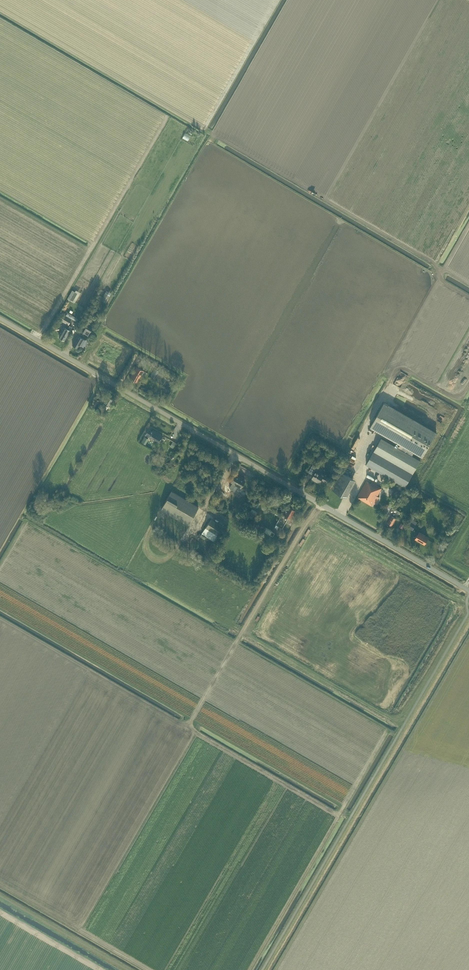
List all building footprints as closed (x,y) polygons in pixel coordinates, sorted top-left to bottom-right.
[(110,296),(105,293),(101,300),(106,303),(110,296)] [(66,315),(77,322),(79,319),(68,312),(66,315)] [(64,315),(61,321),(68,325),(72,319),(64,315)] [(85,324),(80,331),(84,334),(86,330),(90,332),(92,328),(85,324)] [(70,330),(65,327),(59,337),(64,341),(70,330)] [(76,338),(72,345),(78,348),(79,345),(82,346),(85,340),(78,335),(76,338)] [(136,366),(129,378),(137,382),(144,370),(143,370),(146,366),(140,362),(137,367),(136,366)] [(402,376),(395,387),(400,390),(407,379),(402,376)] [(109,406),(113,399),(107,396),(103,403),(101,407),(106,410),(108,408),(109,408),(110,407),(109,406)] [(437,432),(391,405),(389,404),(389,405),(385,402),(370,427),(400,444),(399,447),(381,437),(374,451),(366,464),(405,487),(413,473),(421,460),(412,455),(414,452),(422,457),(437,432)] [(150,436),(159,442),(163,435),(153,430),(152,431),(149,429),(146,435),(149,437),(150,436)] [(173,463),(178,454),(173,451),(167,460),(173,463)] [(319,467),(313,464),(309,472),(314,475),(312,478),(320,483),(321,480),(327,483),(330,478),(317,470),(319,467)] [(241,488),(245,480),(235,474),(231,482),(232,483),(229,488),(235,491),(237,486),(241,488)] [(373,503),(375,504),(380,497),(378,496),(382,488),(372,482),(371,483),(367,481),(358,497),(372,505),(373,503)] [(188,525),(199,506),(171,491),(161,509),(188,525)] [(290,519),(295,510),(288,505),(283,514),(282,513),(274,526),(281,530),(288,517),(290,519)] [(396,518),(400,511),(393,507),(390,512),(392,514),(388,522),(392,525),(397,518),(396,518)] [(224,527),(211,519),(202,533),(214,541),(224,527)] [(413,530),(416,524),(409,520),(406,526),(413,530)] [(419,532),(415,539),(419,541),(425,544),(429,537),(422,534),(419,532)]
